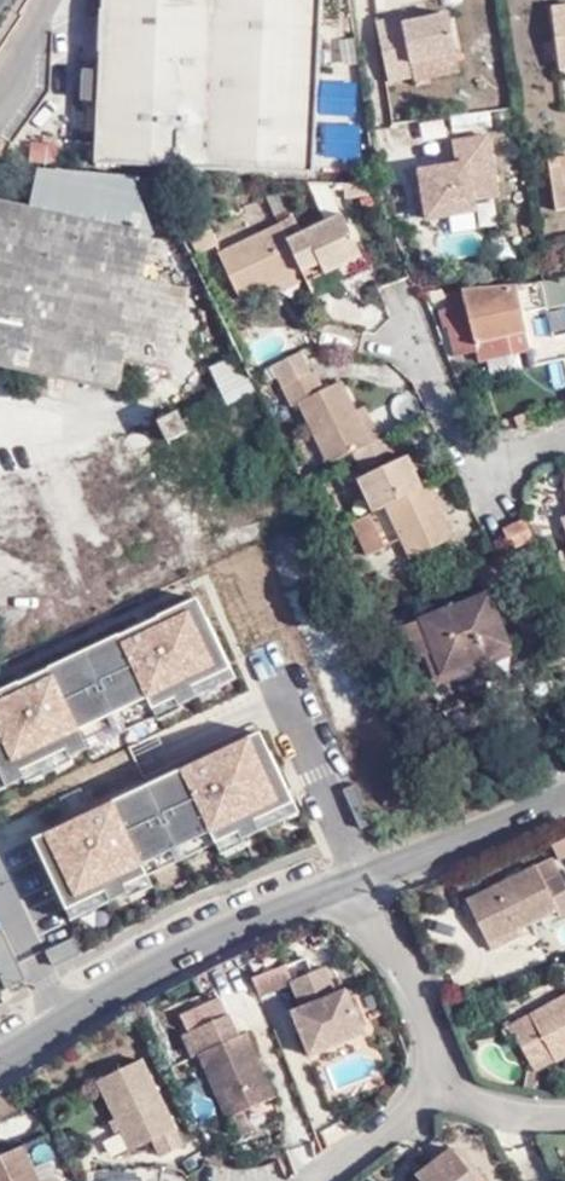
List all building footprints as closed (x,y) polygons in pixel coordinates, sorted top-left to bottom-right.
[(315,175),(323,0),(103,0),(95,165),(315,175)] [(548,13),(559,79),(564,78),(564,11),(548,13)] [(424,18),(401,24),(403,32),(426,26),(424,18)] [(403,32),(401,24),(376,32),(389,92),(414,84),(412,73),(453,62),(455,62),(445,22),(426,26),(403,32)] [(412,73),(414,84),(415,91),(457,80),(453,62),(412,73)] [(489,119),(451,125),(453,141),(491,136),(489,119)] [(53,165),(57,147),(35,143),(32,161),(53,165)] [(469,194),(495,189),(488,148),(452,154),(456,179),(420,186),(426,233),(473,226),(472,216),(469,194)] [(547,167),(555,215),(564,213),(564,163),(547,167)] [(129,174),(43,167),(32,213),(151,240),(129,174)] [(499,212),(495,189),(469,194),(472,216),(499,212)] [(0,206),(0,362),(121,388),(127,357),(159,364),(173,290),(143,282),(151,240),(32,213),(0,206)] [(299,224),(290,228),(312,275),(316,284),(321,296),(338,288),(332,275),(367,260),(348,217),(304,236),(299,224)] [(212,224),(192,235),(201,256),(223,246),(212,224)] [(312,275),(290,228),(226,257),(246,303),(274,291),(312,275)] [(372,272),(367,260),(332,275),(338,288),(372,272)] [(316,284),(312,275),(274,291),(279,302),(316,284)] [(521,288),(479,292),(452,304),(455,314),(447,317),(461,359),(479,351),(514,338),(534,330),(530,319),(564,309),(564,284),(525,295),(521,288)] [(171,378),(206,385),(216,344),(180,337),(171,378)] [(521,353),(514,338),(479,351),(485,366),(521,353)] [(235,402),(263,390),(258,377),(246,356),(219,367),(235,402)] [(302,401),(332,467),(357,456),(372,449),(357,413),(344,380),(328,388),(321,372),(286,386),(293,406),(302,401)] [(368,408),(357,413),(372,449),(383,443),(368,408)] [(187,439),(180,417),(160,424),(166,446),(187,439)] [(383,443),(372,449),(357,456),(362,470),(397,454),(391,440),(383,443)] [(67,451),(32,460),(47,521),(82,512),(67,451)] [(361,481),(377,516),(392,510),(428,493),(416,470),(422,467),(417,455),(361,481)] [(435,490),(428,493),(392,510),(415,561),(458,541),(435,490)] [(387,548),(373,518),(356,526),(370,556),(387,548)] [(531,525),(508,533),(516,552),(539,543),(531,525)] [(477,573),(487,600),(494,599),(526,586),(520,570),(542,562),(536,550),(502,563),(477,573)] [(425,625),(438,655),(447,676),(513,649),(494,599),(487,600),(425,625)] [(24,786),(22,781),(63,762),(84,752),(78,739),(148,708),(151,717),(176,706),(178,713),(197,705),(192,693),(228,677),(198,610),(0,697),(0,797),(24,786)] [(421,661),(438,655),(425,625),(410,631),(421,661)] [(34,842),(66,913),(103,896),(108,906),(125,898),(126,897),(123,890),(146,879),(140,868),(208,836),(214,847),(236,837),(239,844),(240,843),(258,835),(254,825),(292,807),(258,737),(34,842)] [(83,767),(95,794),(140,775),(128,747),(83,767)] [(258,835),(296,816),(292,807),(254,825),(258,835)] [(140,868),(146,879),(214,847),(208,836),(140,868)] [(214,847),(219,858),(242,847),(240,843),(239,844),(236,837),(214,847)] [(564,861),(564,842),(556,846),(563,862),(564,861)] [(494,950),(527,934),(525,928),(561,910),(564,918),(564,876),(556,858),(539,867),(471,903),(494,950)] [(125,898),(127,901),(151,890),(146,879),(123,890),(126,897),(125,898)] [(66,913),(71,923),(108,906),(103,896),(66,913)] [(0,933),(0,985),(4,993),(23,984),(0,933)] [(72,942),(44,955),(51,970),(79,958),(72,942)] [(285,969),(252,980),(258,996),(290,985),(285,969)] [(323,969),(291,982),(303,1009),(294,1013),(312,1055),(360,1034),(344,993),(335,996),(323,969)] [(536,1016),(517,1025),(543,1072),(562,1061),(564,1059),(564,999),(536,1016)] [(237,1037),(227,1015),(182,1034),(193,1057),(199,1055),(227,1117),(274,1096),(246,1033),(237,1037)] [(117,1119),(122,1129),(139,1166),(183,1146),(142,1059),(99,1081),(117,1119)] [(116,1132),(122,1129),(117,1119),(111,1122),(116,1132)] [(21,1147),(0,1156),(0,1180),(37,1180),(21,1147)] [(452,1150),(415,1177),(418,1180),(474,1180),(452,1150)]
